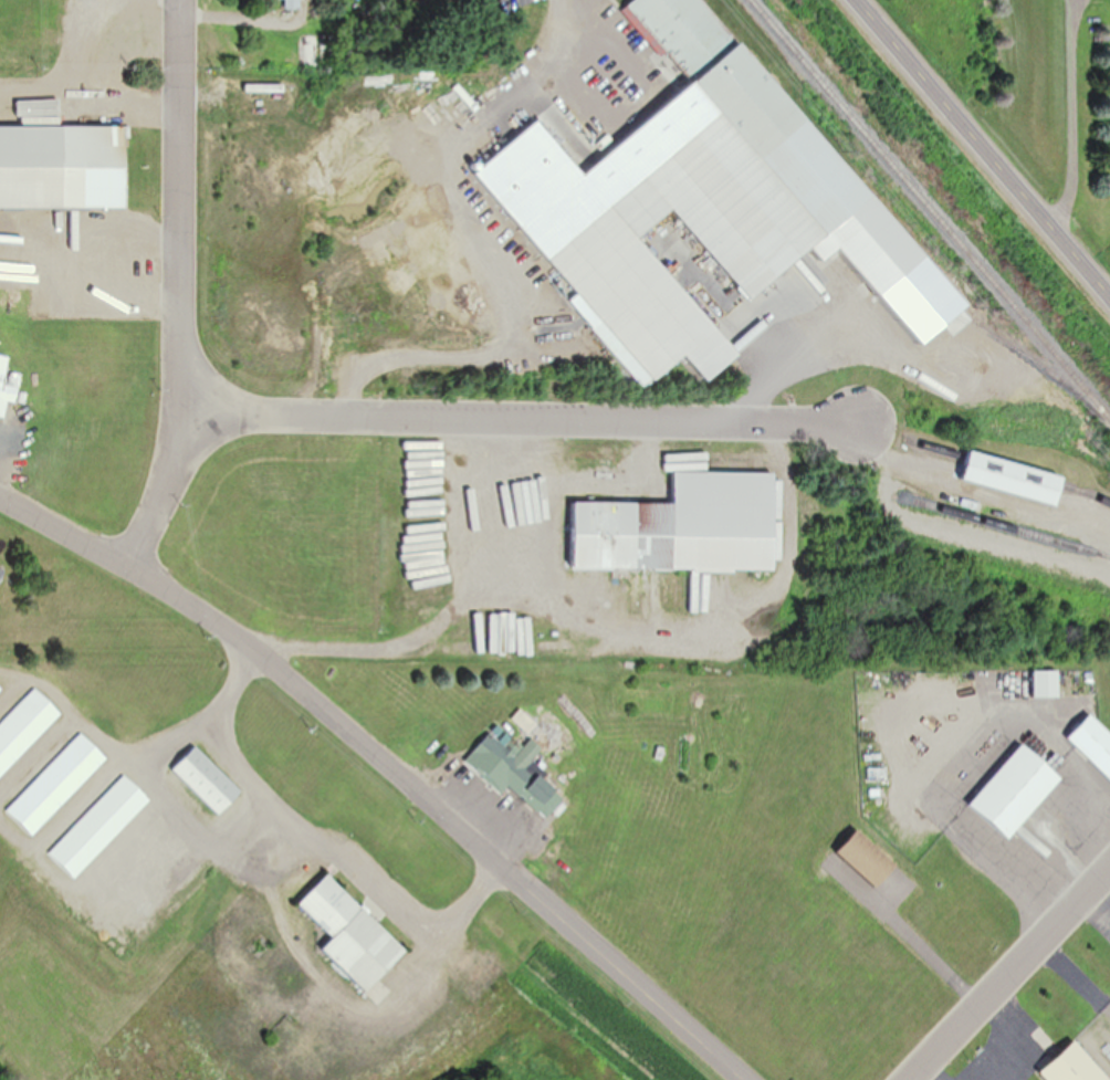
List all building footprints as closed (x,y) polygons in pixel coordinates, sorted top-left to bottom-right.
[(679,76),(731,32),(704,0),(633,0),(623,8),(679,76)] [(306,62),(317,62),(317,37),(306,37),(306,62)] [(548,257),(584,301),(577,307),(624,365),(635,355),(655,380),(688,353),(709,380),(739,355),(641,235),(674,208),(750,301),(814,248),(825,262),(842,247),(881,295),(927,259),(747,38),(614,147),(641,181),(548,257)] [(129,207),(129,123),(143,123),(143,111),(87,111),(87,124),(0,124),(0,208),(129,207)] [(7,421),(11,401),(16,402),(22,373),(8,370),(11,355),(0,353),(0,420),(7,421)] [(1060,504),(1067,474),(972,451),(965,482),(1060,504)] [(776,570),(777,472),(676,471),(675,502),(573,502),(573,569),(776,570)] [(1034,697),(1060,697),(1060,670),(1034,670),(1034,697)] [(36,688),(0,724),(0,778),(63,714),(36,688)] [(5,811),(33,837),(108,757),(81,732),(5,811)] [(465,761),(502,792),(508,785),(548,818),(567,795),(530,764),(543,748),(531,737),(521,749),(506,736),(502,742),(490,732),(465,761)] [(1010,839),(1064,778),(1024,743),(970,803),(1010,839)] [(219,815),(242,792),(196,745),(172,768),(219,815)] [(838,851),(875,886),(896,865),(859,830),(838,851)] [(323,950),(367,992),(407,951),(328,874),(299,904),(334,938),(323,950)] [(1076,1040),(1040,1074),(1046,1079),(1109,1079),(1109,1077),(1076,1040)]
